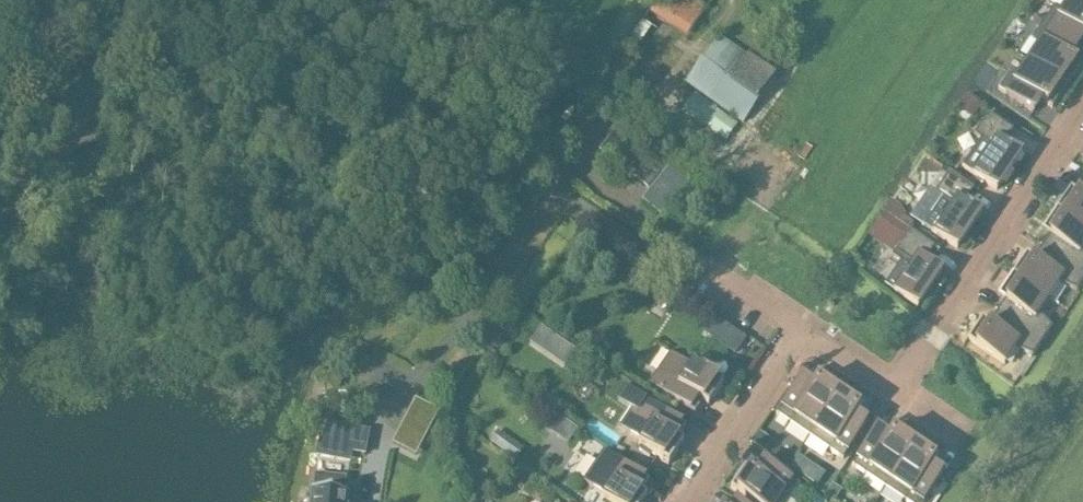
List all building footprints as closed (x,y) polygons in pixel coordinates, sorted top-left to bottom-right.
[(655,7),(690,31),(706,7),(696,0),(660,0),(655,7)] [(1042,23),(1078,47),(1082,39),(1082,3),(1079,0),(1068,0),(1061,11),(1054,6),(1042,23)] [(1038,45),(1027,60),(1066,87),(1081,65),(1070,58),(1078,47),(1042,23),(1031,40),(1038,45)] [(719,37),(686,83),(743,122),(775,76),(770,72),(747,56),(719,37)] [(1052,108),(1066,87),(1027,60),(1017,76),(1009,71),(997,89),(1033,113),(1041,101),(1052,108)] [(683,111),(728,143),(740,126),(695,94),(683,111)] [(980,139),(961,167),(996,190),(1021,153),(1005,142),(1013,130),(988,113),(973,135),(980,139)] [(648,152),(630,175),(647,189),(665,165),(648,152)] [(690,182),(670,166),(642,201),(661,217),(690,182)] [(923,224),(933,232),(957,249),(982,212),(965,201),(974,189),(949,172),(934,193),(941,198),(923,224)] [(1056,209),(1082,227),(1082,184),(1078,192),(1070,187),(1056,209)] [(890,200),(883,211),(884,212),(910,231),(914,223),(904,216),(905,214),(899,206),(890,200)] [(1041,246),(1082,274),(1082,249),(1082,248),(1082,247),(1082,227),(1056,209),(1041,230),(1049,235),(1041,246)] [(884,212),(874,227),(899,245),(893,254),(892,256),(899,261),(899,262),(884,284),(894,291),(917,307),(942,270),(926,259),(934,247),(910,231),(884,212)] [(1012,274),(1048,298),(1058,284),(1076,291),(1082,281),(1082,274),(1041,246),(1034,257),(1026,252),(1012,274)] [(1005,300),(997,311),(1042,342),(1052,327),(1038,313),(1048,298),(1012,274),(997,295),(1005,300)] [(967,339),(1004,364),(1014,349),(1032,356),(1042,342),(997,311),(989,322),(982,317),(967,339)] [(533,338),(558,355),(565,344),(540,327),(533,338)] [(735,355),(746,339),(737,334),(726,350),(735,355)] [(670,353),(649,384),(694,414),(702,402),(708,406),(723,384),(693,363),(690,367),(670,353)] [(776,414),(809,436),(840,390),(819,376),(812,386),(800,378),(776,414)] [(626,386),(616,400),(631,410),(620,427),(641,441),(638,444),(640,446),(638,449),(650,457),(652,454),(668,465),(683,442),(678,439),(686,427),(641,396),(626,386)] [(840,390),(809,436),(842,459),(866,424),(855,415),(862,405),(840,390)] [(438,411),(415,399),(404,421),(427,433),(438,411)] [(321,421),(316,446),(351,453),(364,455),(368,431),(321,421)] [(851,465),(884,487),(916,441),(895,427),(887,437),(875,429),(851,465)] [(490,442),(508,455),(516,443),(498,431),(490,442)] [(884,487),(906,501),(923,501),(942,475),(930,467),(937,456),(916,441),(884,487)] [(646,497),(641,493),(649,481),(604,451),(583,481),(604,495),(601,499),(604,500),(602,501),(643,501),(646,497)] [(799,457),(791,468),(817,486),(825,474),(799,457)] [(799,486),(764,462),(756,474),(745,466),(730,488),(750,501),(788,501),(799,486)] [(348,479),(313,476),(310,501),(346,501),(348,479)] [(841,491),(833,485),(827,493),(835,499),(841,491)]
